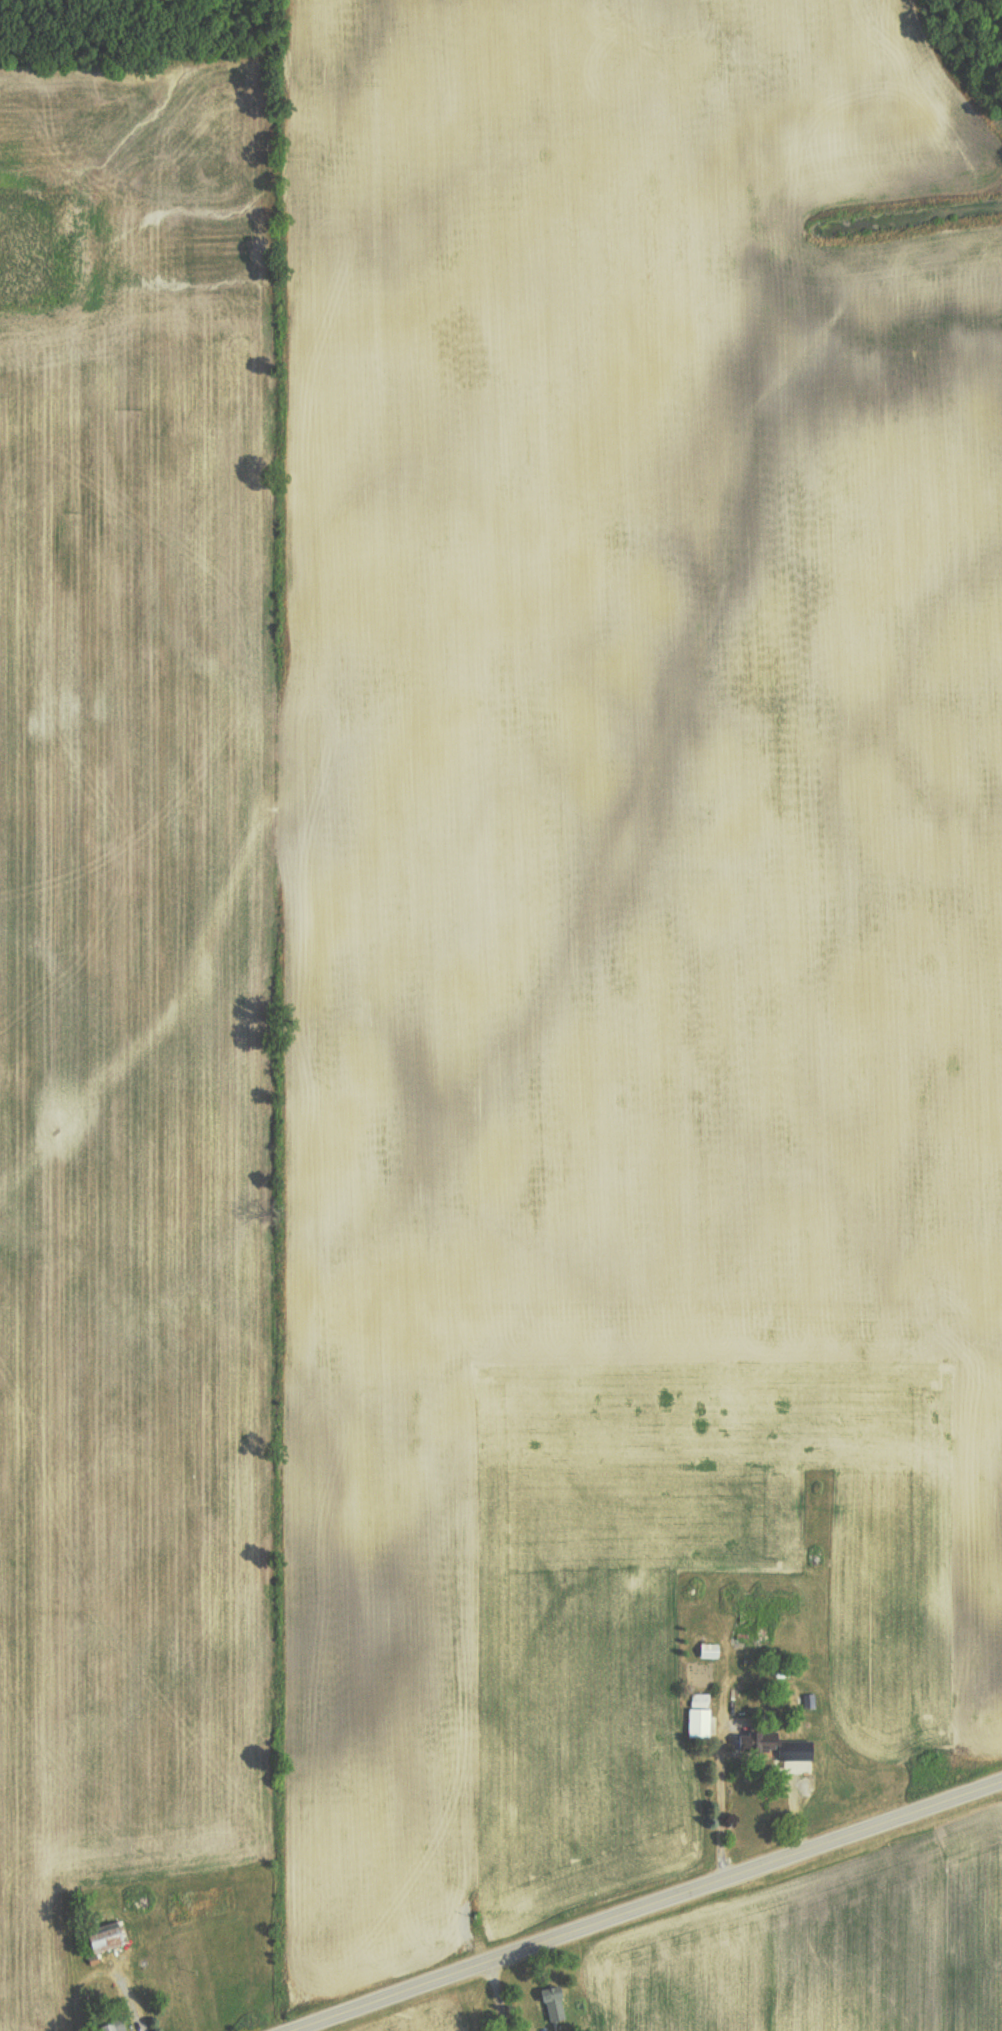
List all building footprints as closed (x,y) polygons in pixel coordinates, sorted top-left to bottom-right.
[(687,1708),(687,1734),(708,1735),(708,1707),(707,1707),(707,1692),(690,1692),(690,1708),(687,1708)] [(811,1772),(811,1748),(778,1748),(778,1772),(811,1772)] [(91,1952),(123,1943),(120,1933),(124,1932),(121,1921),(96,1928),(98,1935),(87,1938),(91,1952)] [(546,2020),(563,2017),(558,1984),(541,1987),(546,2020)] [(120,2017),(99,2024),(101,2030),(125,2030),(120,2017)]
